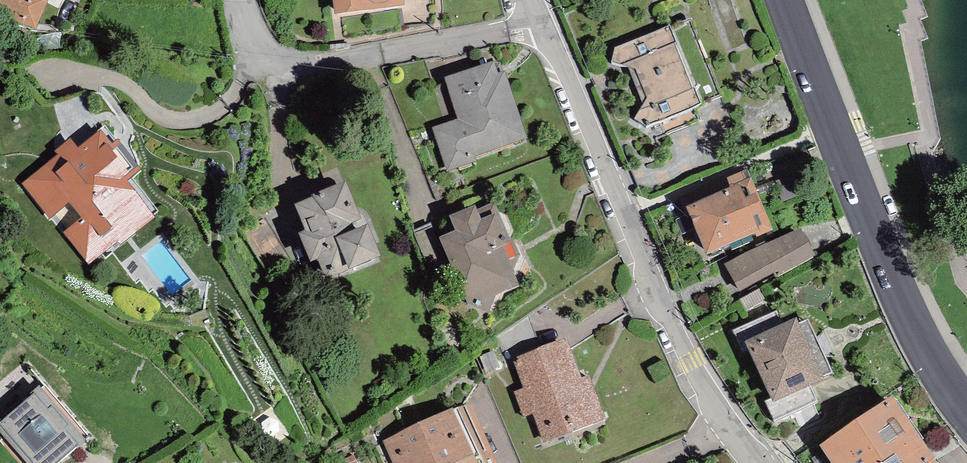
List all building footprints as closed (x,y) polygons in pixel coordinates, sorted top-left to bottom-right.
[(45,5),(36,1),(36,0),(0,0),(0,12),(35,28),(45,5)] [(339,11),(399,5),(399,0),(338,0),(339,11)] [(695,91),(677,45),(679,45),(673,28),(618,50),(615,64),(631,68),(646,107),(638,120),(648,127),(704,106),(697,90),(695,91)] [(494,83),(491,71),(452,84),(465,123),(438,132),(449,167),(472,159),(470,152),(520,136),(502,80),(494,83)] [(77,154),(101,136),(85,94),(54,104),(61,131),(57,137),(56,144),(63,156),(73,148),(77,154)] [(114,152),(101,136),(77,154),(73,148),(63,156),(32,180),(55,210),(70,198),(87,220),(69,234),(86,257),(146,211),(122,178),(133,169),(118,149),(114,152)] [(693,212),(738,193),(735,185),(748,180),(745,173),(682,200),(687,214),(693,212)] [(785,202),(806,194),(799,174),(777,182),(785,202)] [(341,243),(351,239),(345,223),(354,220),(344,193),(300,210),(310,236),(303,239),(313,263),(320,260),(328,279),(352,269),(341,243)] [(738,193),(693,212),(710,251),(755,232),(749,220),(762,215),(756,201),(743,206),(738,193)] [(481,227),(476,213),(455,221),(461,235),(445,242),(471,302),(487,309),(492,294),(502,291),(489,254),(506,247),(496,221),(481,227)] [(432,272),(449,265),(432,225),(416,231),(432,272)] [(341,243),(352,269),(377,259),(367,233),(351,239),(341,243)] [(779,277),(812,258),(801,235),(731,266),(742,288),(776,272),(779,277)] [(745,310),(765,299),(760,289),(739,300),(745,310)] [(752,348),(786,333),(778,315),(736,333),(744,352),(752,348)] [(520,362),(543,354),(530,316),(499,337),(510,366),(520,362)] [(775,398),(810,383),(818,380),(795,329),(786,333),(752,348),(775,398)] [(578,386),(563,346),(543,354),(520,362),(531,392),(520,396),(525,411),(537,407),(548,437),(600,418),(587,383),(578,386)] [(488,372),(501,367),(495,352),(482,356),(488,372)] [(810,383),(775,398),(767,401),(777,423),(819,404),(810,383)] [(82,441),(40,392),(1,426),(32,462),(56,462),(82,441)] [(929,462),(932,460),(892,405),(827,448),(837,462),(928,462),(929,462)] [(469,462),(477,462),(454,413),(447,416),(469,462)] [(447,416),(409,433),(393,441),(403,462),(469,462),(447,416)] [(354,455),(346,459),(348,462),(359,462),(354,455)]
